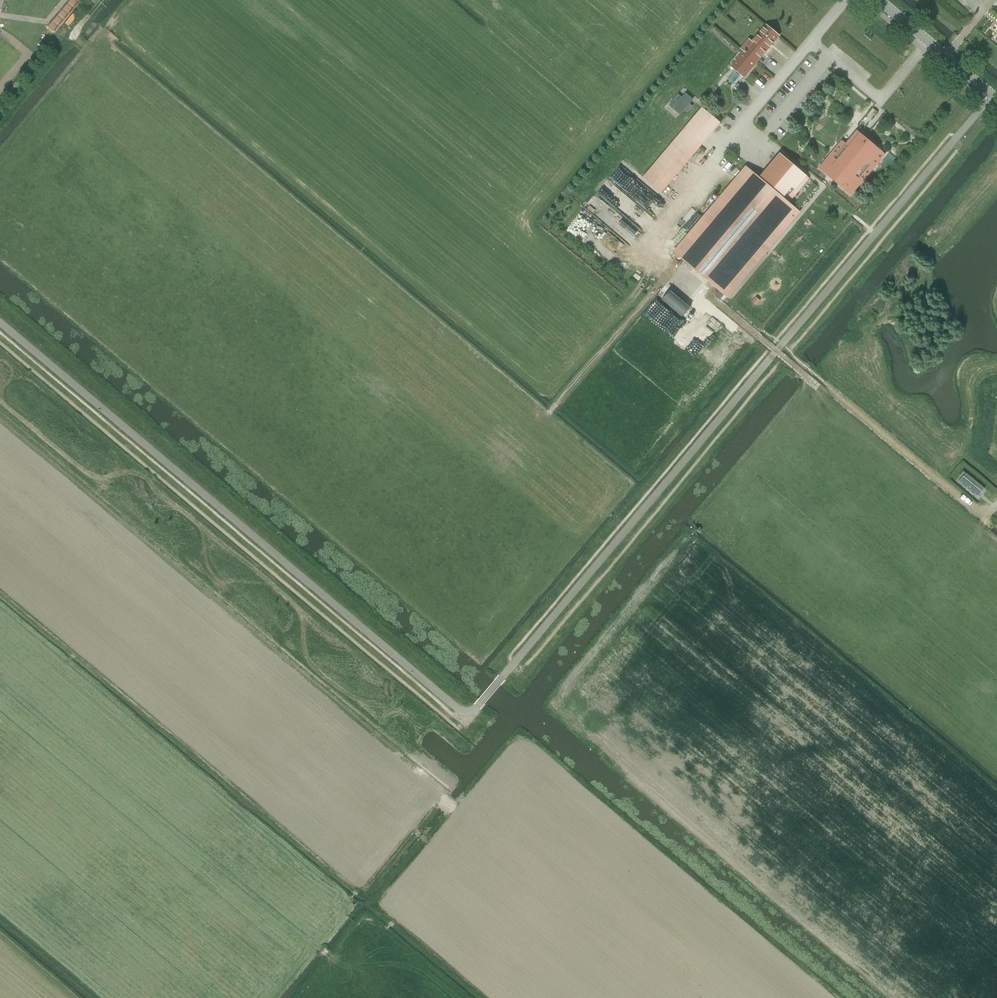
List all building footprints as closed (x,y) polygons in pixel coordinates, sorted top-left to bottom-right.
[(778,36),(766,25),(731,67),(744,77),(757,62),(755,60),(763,51),(764,52),(778,36)] [(678,107),(677,107),(677,108),(677,109),(677,110),(678,109),(678,110),(678,111),(679,111),(679,112),(680,112),(680,111),(681,111),(682,111),(682,110),(683,110),(684,109),(684,110),(685,110),(686,111),(686,112),(687,112),(688,112),(689,111),(689,110),(690,109),(691,108),(692,107),(692,106),(691,105),(690,105),(690,104),(690,103),(692,101),(692,100),(692,99),(692,98),(691,98),(689,96),(688,95),(687,94),(686,94),(686,93),(685,93),(684,94),(684,95),(683,95),(683,96),(682,97),(681,98),(681,99),(680,99),(680,101),(679,101),(679,102),(679,103),(678,103),(679,103),(678,103),(678,104),(678,105),(678,106),(677,106),(678,107)] [(702,108),(644,177),(662,192),(720,123),(702,108)] [(829,165),(841,175),(835,182),(846,191),(880,151),(857,131),(829,165)] [(888,152),(883,160),(889,164),(894,157),(888,152)] [(805,175),(781,155),(760,179),(747,167),(675,252),(727,296),(799,211),(785,200),(805,175)] [(665,298),(669,288),(664,286),(660,296),(665,298)] [(671,289),(663,299),(684,316),(692,306),(671,289)] [(959,470),(955,475),(973,490),(978,485),(959,470)]
